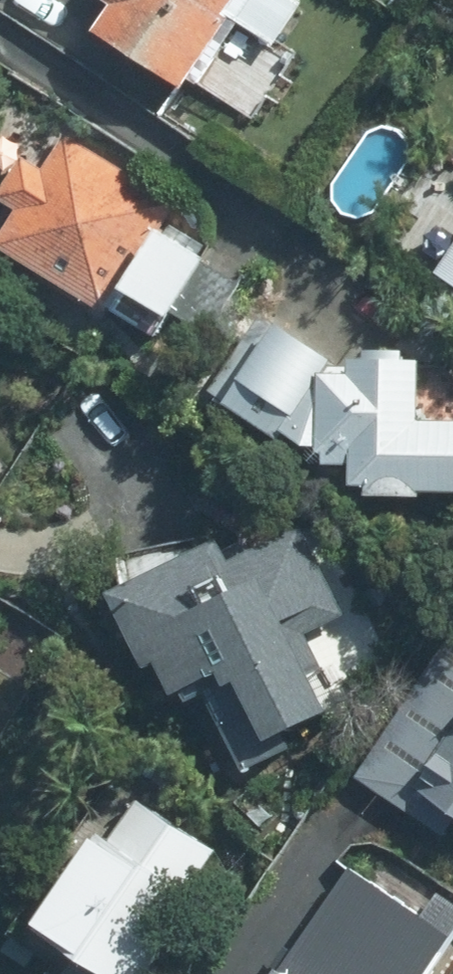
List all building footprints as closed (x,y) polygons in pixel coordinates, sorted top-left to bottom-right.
[(94,42),(184,101),(232,27),(273,53),(301,9),(288,0),(122,0),(94,42)] [(73,142),(0,256),(0,275),(94,336),(112,308),(156,336),(196,273),(147,242),(171,205),(73,142)] [(436,276),(452,289),(452,254),(436,276)] [(256,318),(191,399),(316,499),(452,502),(452,438),(405,437),(407,373),(324,372),(256,318)] [(284,524),(108,614),(162,720),(194,704),(230,776),(328,727),(286,645),(334,621),(284,524)] [(349,776),(452,843),(452,665),(431,651),(349,776)] [(138,772),(26,938),(55,957),(44,973),(163,973),(249,846),(138,772)] [(450,943),(341,869),(269,973),(429,973),(450,943)]
